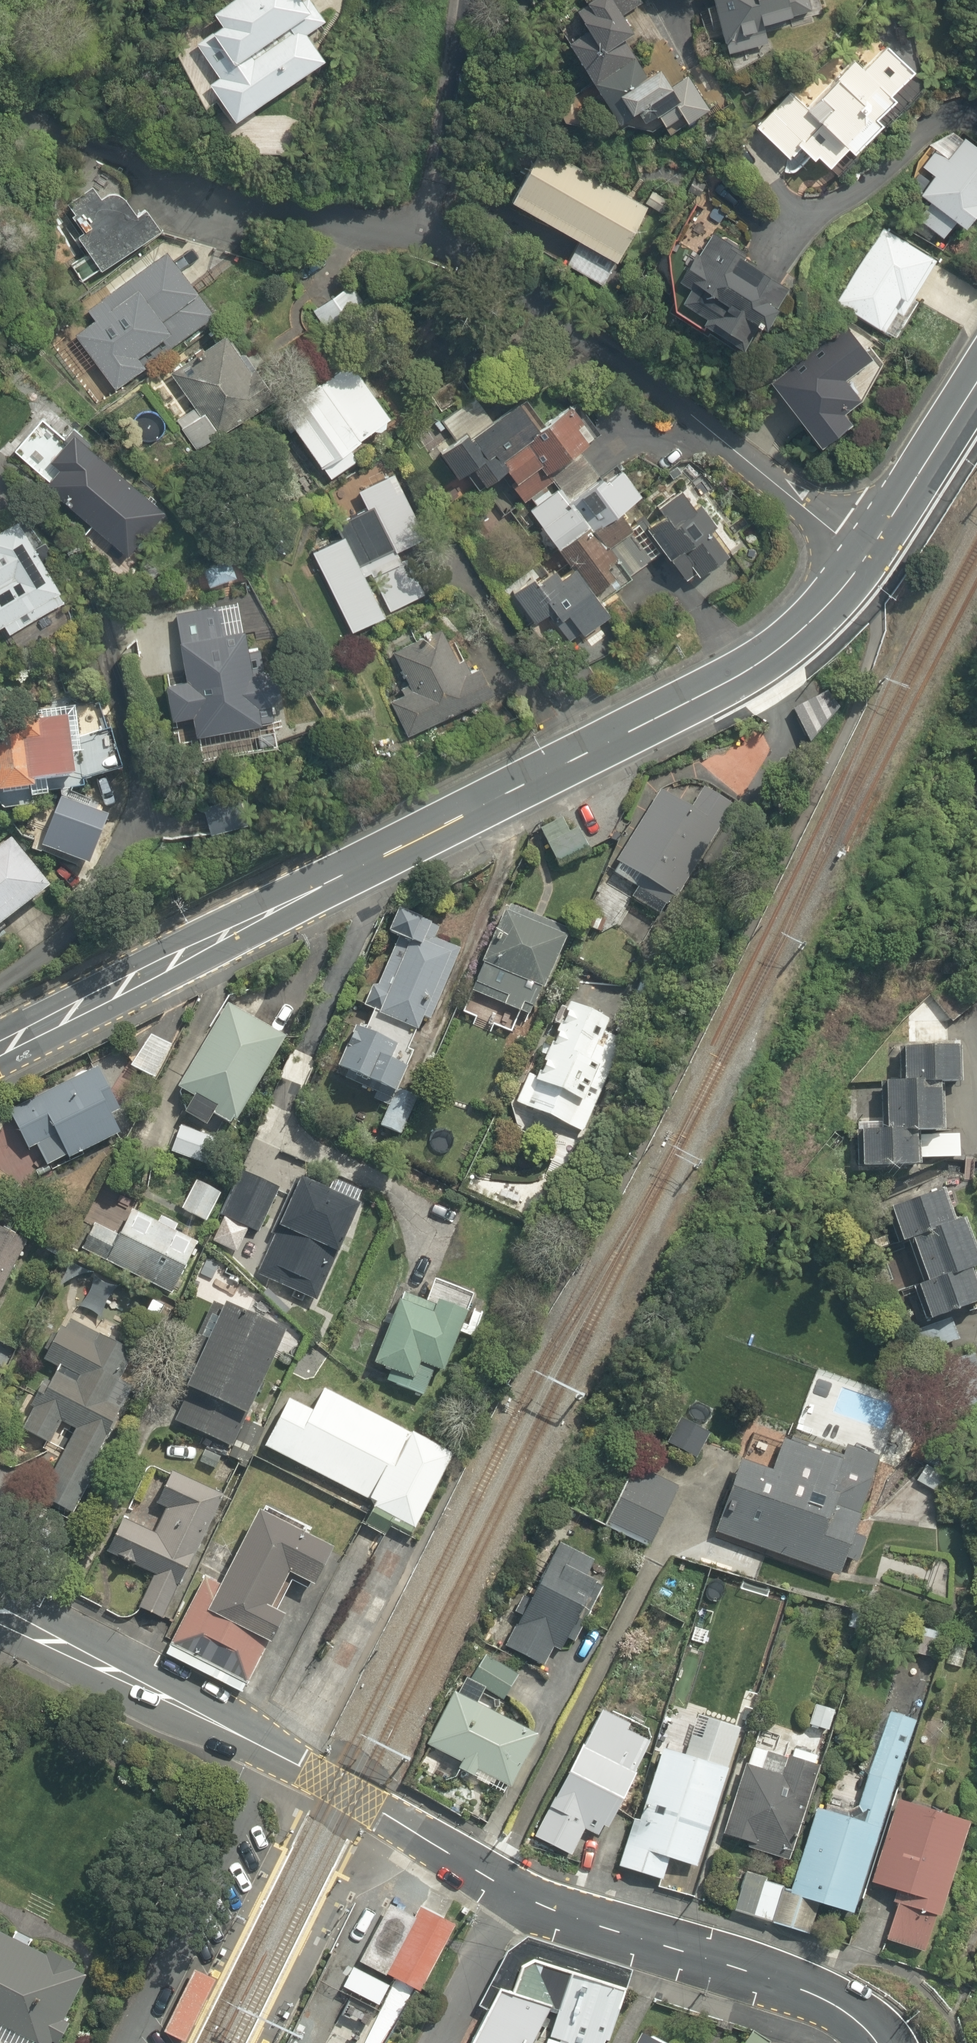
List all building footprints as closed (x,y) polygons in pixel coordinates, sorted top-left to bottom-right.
[(330,20),(317,0),(239,0),(208,20),(219,37),(196,51),(214,79),(204,86),(224,117),(322,53),(310,33),(330,20)] [(618,11),(637,0),(567,0),(573,9),(554,20),(615,129),(648,110),(666,142),(716,114),(699,84),(675,97),(658,67),(644,74),(620,34),(629,29),(618,11)] [(725,53),(767,43),(763,26),(793,19),(788,0),(712,0),(725,53)] [(773,99),(747,126),(782,159),(791,149),(804,161),(809,156),(831,177),(925,78),(884,40),(859,67),(852,60),(829,84),(816,72),(782,108),(773,99)] [(949,132),(919,172),(928,178),(915,196),(928,205),(918,219),(940,236),(952,220),(962,228),(976,208),(976,153),(949,132)] [(573,239),(562,261),(605,283),(646,203),(534,146),(504,204),(573,239)] [(85,251),(68,263),(79,280),(157,225),(141,202),(135,207),(105,165),(54,200),(72,226),(62,233),(72,247),(79,242),(85,251)] [(943,287),(927,278),(938,257),(876,224),(832,305),(893,339),(916,297),(932,306),(943,287)] [(129,377),(197,328),(174,297),(201,277),(170,234),(75,303),(129,377)] [(787,287),(710,234),(696,254),(677,281),(684,286),(682,289),(702,304),(693,317),(735,347),(751,324),(758,329),(787,287)] [(137,388),(165,427),(172,422),(193,449),(270,391),(221,325),(137,388)] [(837,329),(768,380),(816,445),(846,423),(839,413),(859,398),(846,381),(865,366),(837,329)] [(395,439),(344,355),(275,397),(326,481),(395,439)] [(440,453),(455,475),(469,465),(480,481),(499,467),(523,499),(548,481),(542,473),(595,435),(567,397),(539,418),(522,394),(489,418),(482,408),(449,432),(456,441),(440,453)] [(52,403),(9,449),(128,564),(171,518),(52,403)] [(309,554),(350,627),(380,610),(357,568),(436,524),(395,450),(319,492),(344,535),(309,554)] [(560,489),(525,511),(552,555),(507,582),(533,624),(554,612),(568,636),(609,611),(598,593),(657,557),(638,527),(661,513),(634,468),(571,506),(560,489)] [(711,530),(683,490),(656,505),(661,513),(643,524),(685,582),(735,547),(719,525),(711,530)] [(5,631),(62,597),(15,517),(0,526),(0,624),(5,631)] [(193,564),(203,589),(238,575),(228,550),(193,564)] [(160,678),(167,706),(190,701),(200,747),(270,731),(239,596),(169,612),(183,673),(160,678)] [(492,691),(476,658),(458,667),(439,628),(390,652),(408,689),(388,699),(404,734),(492,691)] [(63,773),(66,790),(88,787),(87,778),(114,774),(102,696),(0,712),(0,791),(32,786),(30,778),(63,773)] [(609,879),(665,911),(670,902),(677,907),(732,808),(669,772),(609,879)] [(572,812),(537,827),(554,871),(590,856),(572,812)] [(44,886),(1,830),(0,831),(0,921),(44,886)] [(350,1021),(331,1069),(386,1091),(373,1124),(405,1136),(421,1095),(401,1087),(417,1047),(407,1043),(418,1015),(427,1019),(463,926),(397,900),(383,937),(391,940),(373,986),(365,982),(356,1006),(364,1009),(358,1024),(350,1021)] [(564,926),(499,902),(466,991),(531,1015),(564,926)] [(206,1123),(211,1114),(233,1125),(283,1023),(218,991),(168,1093),(191,1104),(187,1113),(206,1123)] [(626,1028),(554,997),(509,1101),(581,1132),(626,1028)] [(903,1016),(902,1045),(901,1080),(884,1080),(882,1131),(854,1130),(853,1166),(908,1168),(908,1160),(955,1161),(956,1133),(936,1132),(938,1082),(957,1083),(958,1047),(926,1045),(927,1017),(903,1016)] [(171,1045),(138,1027),(131,1040),(139,1044),(127,1066),(152,1079),(171,1045)] [(32,1145),(42,1165),(61,1157),(64,1163),(126,1134),(95,1067),(5,1109),(24,1149),(32,1145)] [(219,1137),(177,1122),(166,1150),(209,1165),(219,1137)] [(275,1186),(238,1174),(222,1224),(259,1236),(275,1186)] [(358,1199),(297,1175),(250,1294),(269,1302),(275,1286),(317,1303),(358,1199)] [(194,1176),(180,1209),(203,1219),(217,1186),(194,1176)] [(965,1268),(975,1264),(957,1218),(945,1222),(935,1191),(888,1206),(900,1240),(908,1237),(922,1282),(914,1285),(925,1317),(976,1300),(965,1268)] [(193,1241),(125,1208),(113,1233),(93,1224),(79,1252),(168,1294),(193,1241)] [(0,1226),(0,1285),(22,1236),(0,1226)] [(433,1366),(444,1370),(461,1316),(393,1294),(371,1364),(387,1369),(383,1382),(423,1395),(433,1366)] [(64,1299),(36,1351),(61,1364),(54,1377),(38,1369),(25,1392),(40,1400),(21,1436),(40,1446),(54,1421),(70,1430),(35,1494),(66,1510),(132,1388),(116,1379),(138,1339),(64,1299)] [(284,1330),(210,1300),(174,1387),(248,1417),(284,1330)] [(974,1350),(946,1357),(960,1410),(976,1406),(976,1362),(974,1350)] [(327,1407),(313,1400),(280,1465),(423,1538),(466,1455),(336,1388),(327,1407)] [(701,1458),(691,1419),(662,1426),(672,1465),(701,1458)] [(836,1491),(828,1488),(838,1461),(779,1441),(768,1472),(739,1462),(715,1530),(835,1571),(855,1515),(831,1506),(836,1491)] [(328,1550),(341,1556),(360,1512),(245,1461),(158,1655),(247,1695),(284,1613),(279,1610),(292,1582),(310,1590),(328,1550)] [(645,1548),(676,1483),(631,1462),(600,1527),(645,1548)] [(219,1486),(166,1465),(152,1499),(163,1504),(155,1523),(117,1508),(99,1552),(149,1573),(133,1612),(163,1624),(219,1486)] [(552,1651),(563,1657),(599,1586),(580,1577),(588,1560),(555,1543),(504,1645),(545,1665),(552,1651)] [(916,1622),(909,1652),(935,1658),(942,1629),(916,1622)] [(515,1668),(479,1649),(460,1685),(496,1704),(515,1668)] [(459,1764),(454,1774),(502,1799),(537,1732),(451,1688),(422,1744),(459,1764)] [(813,1702),(808,1724),(829,1729),(834,1708),(813,1702)] [(629,1772),(652,1730),(603,1703),(531,1834),(569,1855),(583,1830),(596,1837),(631,1774),(629,1772)] [(911,1723),(884,1714),(853,1807),(864,1811),(860,1822),(815,1807),(786,1895),(848,1911),(911,1723)] [(681,1754),(656,1746),(614,1866),(659,1879),(666,1857),(693,1865),(735,1727),(703,1718),(697,1739),(686,1736),(681,1754)] [(787,1854),(816,1753),(752,1734),(723,1835),(787,1854)] [(962,1826),(896,1802),(857,1913),(875,1919),(869,1935),(918,1952),(962,1826)] [(358,1961),(386,1975),(420,1991),(454,1921),(420,1904),(415,1902),(410,1913),(387,1901),(358,1961)] [(0,1921),(0,2027),(28,2042),(47,2042),(88,1969),(0,1921)] [(569,1970),(537,1958),(525,1963),(514,1990),(503,1988),(475,2042),(535,2042),(541,2031),(569,1970)] [(196,1968),(166,2030),(185,2039),(215,1978),(196,1968)] [(378,2008),(388,1986),(349,1968),(339,1990),(378,2008)] [(623,1990),(569,1970),(541,2031),(567,2042),(604,2042),(623,1990)] [(636,2042),(666,2042),(646,2032),(643,2038),(640,2036),(636,2042)]
